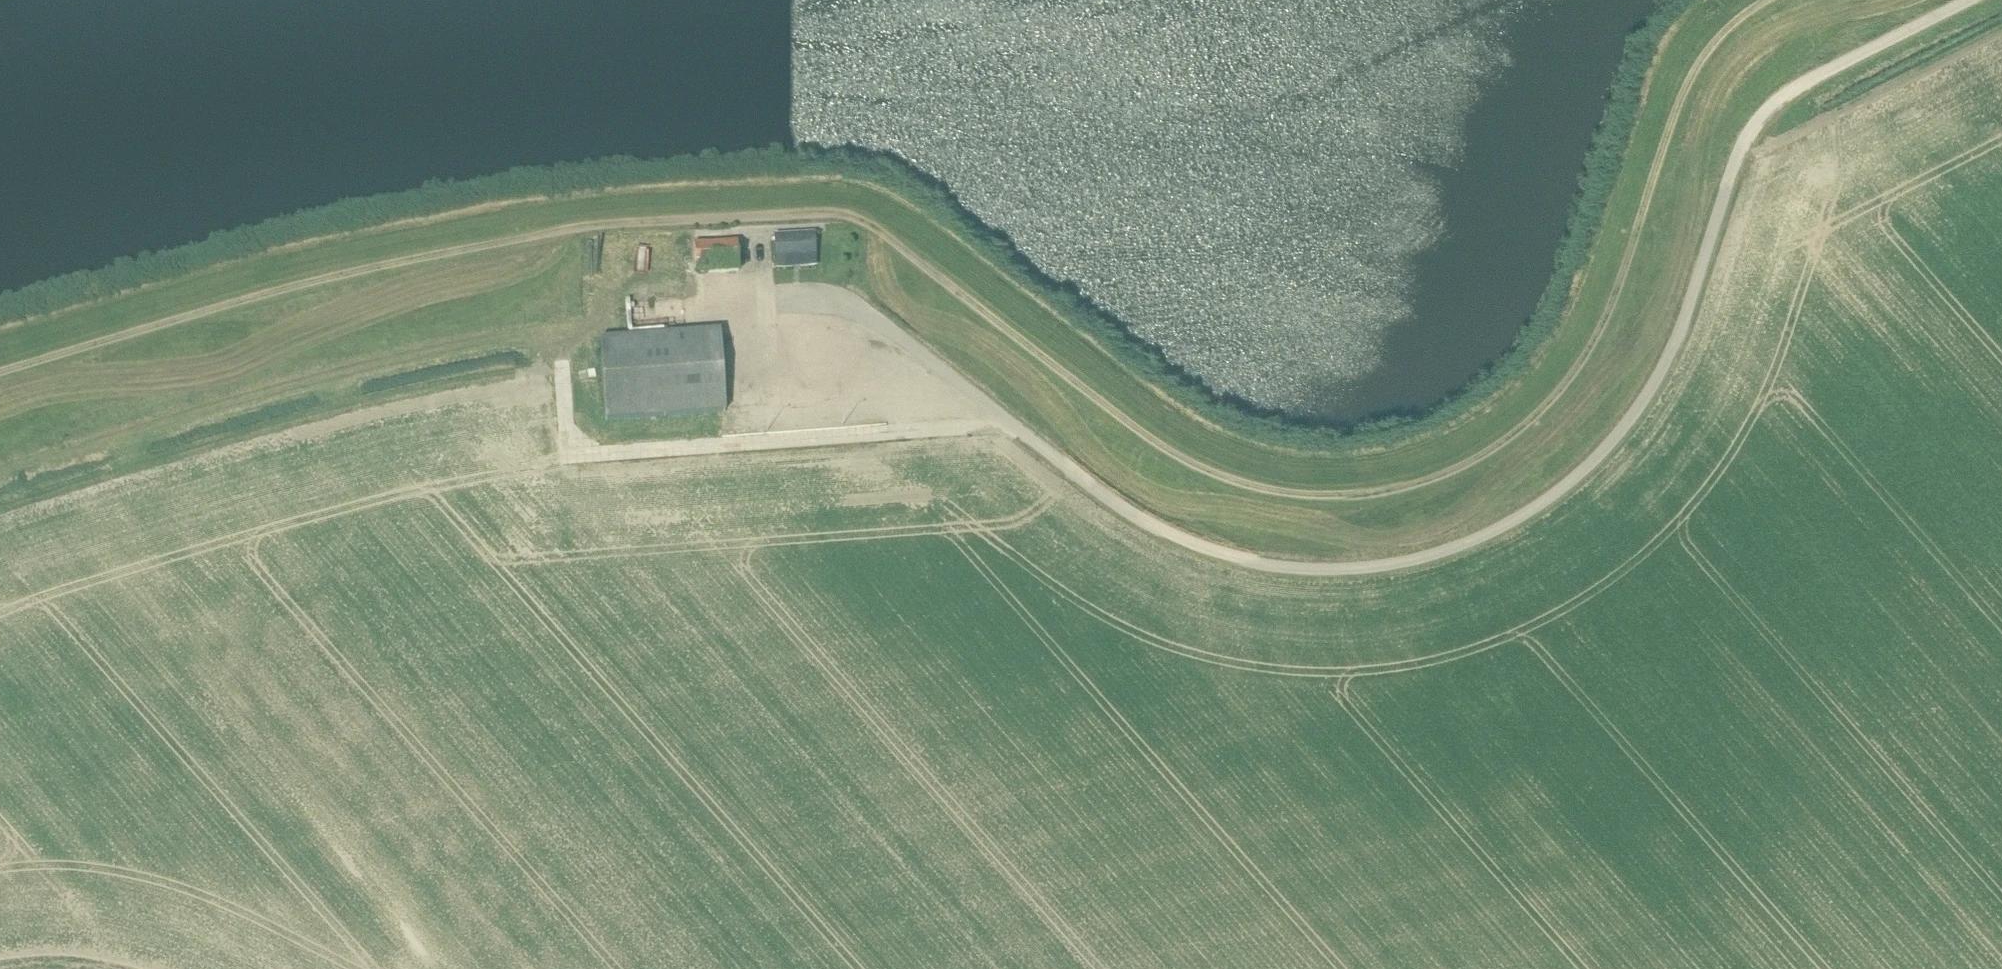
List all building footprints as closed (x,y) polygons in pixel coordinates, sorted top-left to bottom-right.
[(775,236),(776,256),(823,253),(822,233),(775,236)] [(694,243),(695,272),(739,270),(737,240),(694,243)] [(600,339),(605,419),(725,411),(720,331),(600,339)]
